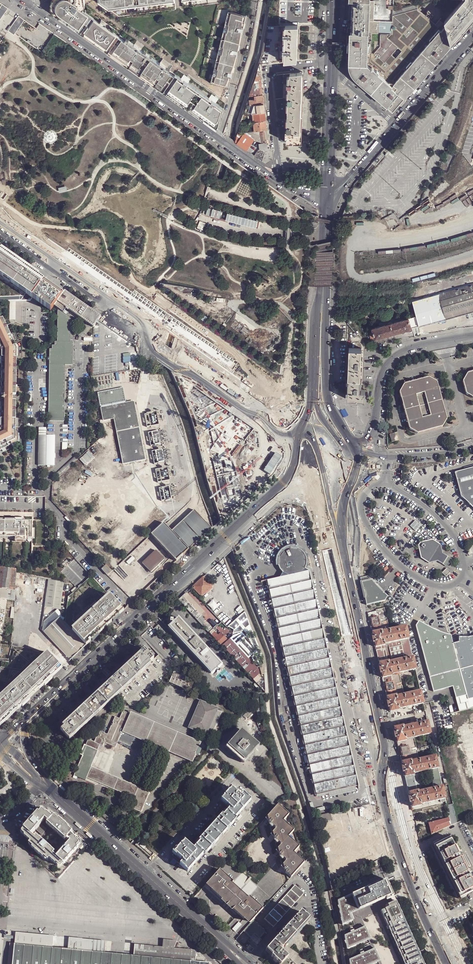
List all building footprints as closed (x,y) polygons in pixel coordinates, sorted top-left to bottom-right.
[(84,4),(84,0),(51,0),(50,1),(50,3),(49,6),(50,8),(50,10),(51,12),(53,14),(54,15),(107,52),(108,51),(119,35),(110,29),(99,22),(85,12),(84,4)] [(174,0),(98,0),(98,1),(118,16),(175,9),(174,0)] [(354,0),(353,32),(358,33),(369,33),(391,34),(392,22),(373,21),(374,1),(370,1),(370,0),(353,0),(354,0)] [(450,45),(472,19),(472,0),(459,0),(459,2),(444,20),(444,23),(450,45)] [(351,32),(348,32),(348,42),(347,62),(347,66),(348,70),(350,73),(352,76),(354,79),(392,113),(404,98),(407,95),(450,45),(444,23),(443,23),(439,20),(435,24),(430,19),(433,15),(432,14),(430,15),(429,14),(431,13),(428,11),(427,13),(428,13),(426,15),(417,10),(418,10),(417,4),(392,11),(392,15),(392,22),(391,34),(369,33),(358,33),(353,32),(351,32)] [(208,58),(207,62),(213,63),(208,81),(211,82),(229,87),(234,65),(236,57),(247,13),(229,9),(219,10),(211,44),(209,51),(208,58)] [(16,18),(7,30),(13,35),(24,19),(18,15),(16,18)] [(112,27),(101,19),(99,22),(110,29),(112,27)] [(284,61),(297,60),(297,43),(298,25),(285,25),(285,26),(285,32),(284,32),(283,32),(283,35),(284,35),(285,35),(285,40),(284,40),(284,42),(284,48),(283,47),(283,48),(283,50),(284,51),(284,57),(284,61)] [(133,45),(119,35),(108,51),(116,56),(115,58),(159,89),(160,87),(163,90),(175,73),(171,71),(166,67),(159,62),(140,50),(133,45)] [(142,46),(136,41),(133,45),(140,50),(142,46)] [(168,64),(161,59),(159,62),(166,67),(168,64)] [(286,136),(286,142),(300,142),(302,73),(302,71),(296,72),(290,73),(290,75),(289,76),(288,82),(288,86),(288,90),(288,99),(288,100),(287,109),(287,110),(287,118),(287,126),(287,128),(286,136)] [(180,77),(175,73),(163,90),(169,94),(168,95),(216,129),(222,107),(214,102),(208,97),(187,82),(180,77)] [(190,78),(183,73),(180,77),(187,82),(190,78)] [(281,142),(286,142),(286,136),(285,136),(286,128),(287,128),(287,126),(286,126),(286,118),(287,118),(287,110),(287,109),(286,109),(286,101),(286,100),(288,100),(288,99),(287,99),(287,91),(287,90),(288,90),(288,86),(287,86),(287,82),(287,75),(289,76),(290,75),(290,73),(284,74),(277,75),(274,78),(277,98),(277,101),(278,110),(281,142)] [(251,92),(249,96),(255,95),(257,95),(263,94),(262,82),(261,80),(261,74),(256,75),(254,82),(251,90),(251,92)] [(217,98),(211,93),(208,97),(214,102),(217,98)] [(265,112),(264,103),(258,104),(253,104),(255,113),(265,112)] [(251,104),(246,105),(245,109),(244,114),(246,114),(252,113),(251,104)] [(255,113),(256,122),(267,121),(265,112),(255,113)] [(267,129),(267,121),(256,122),(254,122),(255,131),(267,129)] [(239,140),(237,143),(247,150),(252,143),(247,139),(243,136),(239,140)] [(270,150),(270,147),(267,148),(262,148),(259,148),(254,155),(262,161),(266,163),(271,159),(270,150)] [(372,163),(375,166),(385,155),(381,152),(372,163)] [(0,250),(0,252),(3,254),(4,252),(6,254),(5,256),(9,258),(10,257),(11,255),(1,248),(0,250)] [(31,300),(32,298),(44,281),(42,279),(38,277),(37,278),(34,276),(35,274),(29,270),(28,272),(24,269),(25,267),(19,263),(18,265),(15,262),(16,261),(10,257),(9,258),(5,256),(6,254),(4,252),(3,254),(0,252),(0,301),(31,300)] [(47,283),(44,281),(32,298),(36,301),(51,311),(54,306),(62,294),(47,283)] [(439,294),(446,318),(455,316),(472,311),(472,284),(439,294)] [(62,294),(54,306),(63,312),(66,308),(90,324),(94,327),(101,317),(97,314),(65,291),(62,294)] [(446,318),(439,294),(412,301),(416,316),(409,318),(411,328),(446,318)] [(367,310),(368,313),(406,302),(405,299),(404,300),(367,310)] [(16,395),(17,358),(17,347),(11,335),(3,318),(0,319),(0,346),(2,350),(2,358),(1,395),(5,395),(13,395),(16,395)] [(411,328),(409,318),(401,320),(401,318),(400,318),(394,320),(394,318),(386,320),(386,322),(380,324),(380,326),(373,328),(373,329),(374,333),(375,337),(375,338),(411,328)] [(117,329),(115,336),(126,340),(129,333),(117,329)] [(17,347),(17,358),(19,358),(20,347),(14,334),(11,335),(17,347)] [(350,349),(349,399),(358,399),(366,399),(366,390),(361,390),(362,349),(350,349)] [(254,429),(179,373),(196,415),(215,427),(210,430),(214,443),(210,450),(224,507),(243,501),(232,455),(254,429)] [(464,382),(467,395),(472,398),(472,373),(468,374),(464,382)] [(405,385),(401,393),(411,429),(418,434),(443,428),(448,420),(438,383),(430,378),(405,385)] [(2,451),(2,450),(0,447),(16,440),(16,420),(16,401),(13,400),(5,401),(1,401),(1,419),(1,430),(0,431),(0,452),(2,451)] [(103,421),(114,419),(117,432),(123,464),(146,460),(134,401),(101,408),(103,421)] [(19,420),(16,420),(16,440),(0,447),(2,450),(18,442),(19,420)] [(150,434),(152,447),(161,446),(159,432),(150,434)] [(398,433),(391,435),(393,442),(400,440),(398,433)] [(38,467),(46,467),(46,436),(39,436),(38,467)] [(169,482),(163,450),(152,452),(158,484),(169,482)] [(456,473),(462,497),(466,500),(472,507),(472,468),(456,473)] [(170,488),(159,488),(160,496),(164,496),(164,501),(171,500),(170,488)] [(44,555),(45,517),(45,504),(5,503),(5,496),(0,496),(0,554),(44,555)] [(188,550),(188,551),(211,529),(194,511),(191,513),(171,531),(188,550)] [(190,512),(170,530),(171,531),(191,513),(190,512)] [(151,535),(176,562),(188,550),(171,531),(170,530),(165,525),(164,523),(151,535)] [(420,542),(418,546),(421,558),(429,563),(437,561),(443,565),(448,557),(442,553),(440,545),(432,540),(420,542)] [(314,798),(357,789),(306,545),(276,551),(282,579),(269,582),(314,798)] [(165,560),(156,550),(142,563),(151,573),(165,560)] [(91,576),(72,555),(58,569),(75,587),(77,590),(69,597),(69,596),(67,611),(66,613),(66,618),(66,619),(65,623),(86,646),(123,611),(120,607),(110,596),(101,587),(101,586),(91,576)] [(133,556),(126,562),(129,565),(135,559),(133,556)] [(448,557),(443,565),(447,568),(452,559),(448,557)] [(108,575),(111,572),(105,566),(104,566),(102,568),(108,575)] [(132,571),(127,566),(115,577),(120,582),(132,571)] [(15,590),(17,571),(17,570),(0,568),(0,588),(15,590)] [(447,568),(442,573),(446,577),(451,572),(447,568)] [(134,574),(123,585),(128,590),(139,578),(134,574)] [(361,578),(367,605),(385,601),(388,596),(382,591),(377,586),(372,580),(368,576),(361,578)] [(205,579),(203,577),(193,587),(201,596),(211,586),(205,579)] [(52,580),(49,579),(46,600),(61,603),(63,583),(53,581),(52,580)] [(105,584),(101,587),(110,596),(120,607),(121,606),(123,608),(126,606),(105,584)] [(0,588),(0,598),(14,600),(15,590),(0,588)] [(204,612),(187,593),(183,597),(179,600),(192,615),(209,632),(212,629),(202,618),(203,617),(201,615),(204,612)] [(7,659),(10,652),(10,644),(14,600),(0,598),(0,658),(7,659)] [(61,603),(46,600),(45,607),(60,609),(61,603)] [(385,607),(376,609),(377,610),(368,612),(369,617),(372,617),(375,616),(375,617),(378,617),(380,625),(377,626),(378,628),(374,628),(372,629),(373,633),(382,631),(382,632),(390,630),(385,607)] [(58,609),(55,612),(63,621),(65,617),(58,609)] [(63,621),(55,612),(44,622),(42,630),(56,645),(70,660),(86,646),(65,623),(63,621)] [(235,620),(227,627),(229,629),(243,617),(241,614),(239,615),(235,620)] [(378,617),(375,617),(372,618),(373,621),(373,624),(374,627),(377,626),(380,625),(378,617)] [(222,664),(178,618),(168,627),(212,674),(222,664)] [(425,624),(420,621),(417,626),(434,692),(454,687),(457,698),(468,695),(453,643),(451,635),(445,633),(438,630),(431,627),(425,624)] [(409,638),(407,627),(395,629),(390,630),(382,632),(382,631),(373,633),(376,647),(381,646),(385,645),(385,644),(409,638)] [(218,636),(215,639),(221,645),(222,643),(227,639),(221,633),(218,636)] [(468,695),(469,699),(472,698),(472,636),(468,637),(459,637),(459,642),(453,643),(468,695)] [(409,638),(385,644),(385,645),(381,646),(382,649),(376,650),(379,661),(384,660),(385,662),(389,661),(389,663),(413,657),(409,638)] [(223,644),(222,646),(249,675),(256,668),(234,643),(230,639),(226,642),(224,644),(223,644)] [(61,669),(46,652),(10,644),(10,652),(7,659),(0,658),(0,726),(61,669)] [(70,660),(56,645),(57,656),(65,665),(70,660)] [(149,663),(153,660),(143,650),(62,726),(64,728),(61,730),(70,739),(118,692),(150,664),(149,663)] [(172,668),(171,666),(159,654),(153,660),(149,663),(150,664),(118,692),(130,705),(136,705),(167,677),(172,668)] [(383,678),(392,675),(392,674),(400,673),(416,669),(413,657),(389,663),(389,661),(385,662),(380,664),(383,678)] [(260,671),(256,668),(249,675),(259,686),(261,684),(258,680),(260,678),(260,671)] [(194,680),(174,672),(169,682),(190,691),(194,680)] [(400,673),(392,674),(392,675),(383,678),(384,682),(386,681),(390,681),(390,682),(393,682),(395,689),(392,690),(392,692),(389,693),(386,692),(387,698),(397,695),(397,697),(405,695),(400,673)] [(419,683),(418,677),(406,680),(407,686),(419,683)] [(395,689),(393,682),(390,682),(387,683),(388,685),(388,689),(389,691),(392,690),(395,689)] [(391,712),(400,710),(399,708),(424,703),(421,691),(405,695),(397,697),(397,695),(387,698),(391,712)] [(201,703),(191,728),(212,736),(222,712),(201,703)] [(115,747),(122,732),(131,712),(124,709),(120,718),(115,717),(108,734),(99,731),(94,742),(105,746),(107,744),(115,747)] [(131,712),(122,732),(192,762),(201,742),(131,712)] [(394,728),(398,742),(407,740),(406,739),(414,737),(431,733),(428,721),(412,725),(404,727),(403,726),(394,728)] [(236,736),(231,742),(226,747),(243,762),(258,746),(241,730),(236,736)] [(414,737),(406,739),(407,740),(398,742),(399,746),(401,746),(404,745),(405,747),(408,746),(410,754),(407,755),(407,757),(404,757),(401,758),(402,762),(411,760),(411,761),(419,760),(414,737)] [(104,749),(105,746),(94,742),(88,739),(86,745),(98,749),(101,750),(103,752),(104,751),(104,749)] [(422,750),(434,747),(433,742),(421,745),(422,750)] [(98,749),(86,745),(84,744),(80,754),(83,755),(74,775),(85,780),(86,777),(91,767),(92,764),(98,749)] [(410,754),(408,746),(405,747),(402,748),(402,749),(403,753),(404,756),(407,755),(410,754)] [(101,750),(98,749),(92,764),(95,765),(101,750)] [(113,750),(111,749),(110,751),(109,753),(108,755),(102,768),(104,772),(113,750)] [(405,776),(414,774),(414,773),(422,771),(426,770),(438,767),(436,756),(419,760),(411,761),(411,760),(402,762),(405,776)] [(91,767),(86,777),(134,798),(130,807),(141,812),(150,792),(104,772),(91,767)] [(426,770),(431,789),(443,786),(438,767),(426,770)] [(405,776),(409,793),(418,791),(419,792),(426,790),(422,771),(414,773),(414,774),(405,776)] [(412,807),(421,805),(421,803),(441,799),(445,798),(443,786),(431,789),(426,790),(419,792),(418,791),(409,793),(412,807)] [(205,838),(202,836),(198,841),(199,842),(193,849),(184,841),(173,853),(182,860),(179,864),(188,871),(204,853),(206,851),(207,852),(218,839),(217,838),(222,833),(223,834),(234,822),(233,821),(235,818),(251,800),(243,793),(240,796),(231,788),(220,800),(229,808),(222,815),(221,814),(214,823),(215,824),(207,833),(209,834),(205,838)] [(453,803),(447,805),(448,811),(450,817),(452,824),(457,821),(453,803)] [(285,873),(291,878),(304,863),(304,862),(296,855),(295,857),(292,855),(299,847),(288,837),(294,831),(283,821),(289,815),(281,807),(280,808),(277,805),(275,808),(267,817),(269,819),(265,824),(266,825),(269,823),(271,824),(270,825),(270,826),(271,826),(271,827),(272,826),(273,826),(273,825),(273,824),(274,823),(278,826),(276,829),(272,833),(276,836),(274,838),(276,840),(275,840),(275,841),(276,842),(277,842),(278,842),(278,841),(278,840),(279,839),(283,843),(281,845),(277,849),(280,851),(275,856),(277,857),(279,855),(281,856),(281,857),(281,858),(282,858),(283,858),(283,857),(283,856),(284,855),(288,859),(286,861),(282,865),(285,868),(284,869),(285,871),(286,872),(285,873)] [(23,829),(22,831),(21,832),(22,833),(25,836),(24,837),(30,842),(28,844),(33,847),(32,848),(43,858),(44,857),(47,860),(49,858),(55,864),(56,863),(58,866),(60,866),(61,866),(63,864),(64,865),(80,846),(79,845),(79,844),(79,843),(79,842),(76,840),(79,837),(48,809),(45,813),(43,811),(41,810),(40,811),(38,812),(37,811),(23,828),(23,829)] [(429,822),(430,829),(432,828),(433,833),(452,824),(450,817),(429,822)] [(79,845),(80,846),(81,847),(85,842),(79,837),(76,840),(79,842),(79,843),(79,844),(79,845)] [(436,844),(462,897),(472,891),(472,884),(471,879),(472,878),(471,875),(468,876),(466,873),(467,873),(460,858),(462,858),(460,854),(457,855),(456,852),(457,852),(450,837),(436,844)] [(436,844),(433,846),(460,898),(462,897),(436,844)] [(220,870),(208,883),(213,887),(218,892),(216,895),(222,900),(225,896),(236,906),(233,909),(238,914),(240,912),(243,915),(246,917),(251,922),(263,909),(249,896),(248,898),(232,883),(233,882),(220,870)] [(386,878),(338,901),(343,924),(353,921),(352,913),(389,896),(393,895),(386,878)] [(295,885),(265,918),(273,926),(304,893),(295,885)] [(225,896),(222,900),(233,909),(236,906),(225,896)] [(395,900),(392,902),(389,903),(390,907),(383,910),(407,963),(424,963),(395,900)] [(405,963),(407,963),(383,910),(381,911),(405,963)] [(287,927),(295,934),(308,919),(301,912),(300,912),(295,918),(293,920),(287,927)] [(265,930),(254,919),(244,930),(251,936),(255,932),(260,936),(265,930)] [(295,934),(296,935),(310,920),(308,919),(295,934)] [(239,921),(232,929),(235,932),(242,924),(239,921)] [(368,925),(345,935),(347,949),(371,939),(368,925)] [(274,942),(280,948),(281,949),(284,946),(295,934),(287,927),(281,933),(279,935),(274,942)] [(16,944),(121,954),(122,943),(17,933),(16,937),(16,939),(16,944)] [(295,934),(284,946),(285,947),(296,935),(295,934)] [(135,956),(196,962),(198,950),(175,948),(178,941),(164,940),(164,947),(136,945),(135,956)] [(274,942),(266,950),(272,955),(271,956),(274,959),(277,962),(280,963),(281,963),(287,957),(279,949),(280,948),(274,942)] [(210,962),(196,962),(135,956),(121,954),(16,944),(12,944),(11,952),(8,952),(8,960),(10,960),(10,963),(210,963),(210,962)] [(350,959),(350,963),(372,963),(378,962),(375,948),(350,959)]
